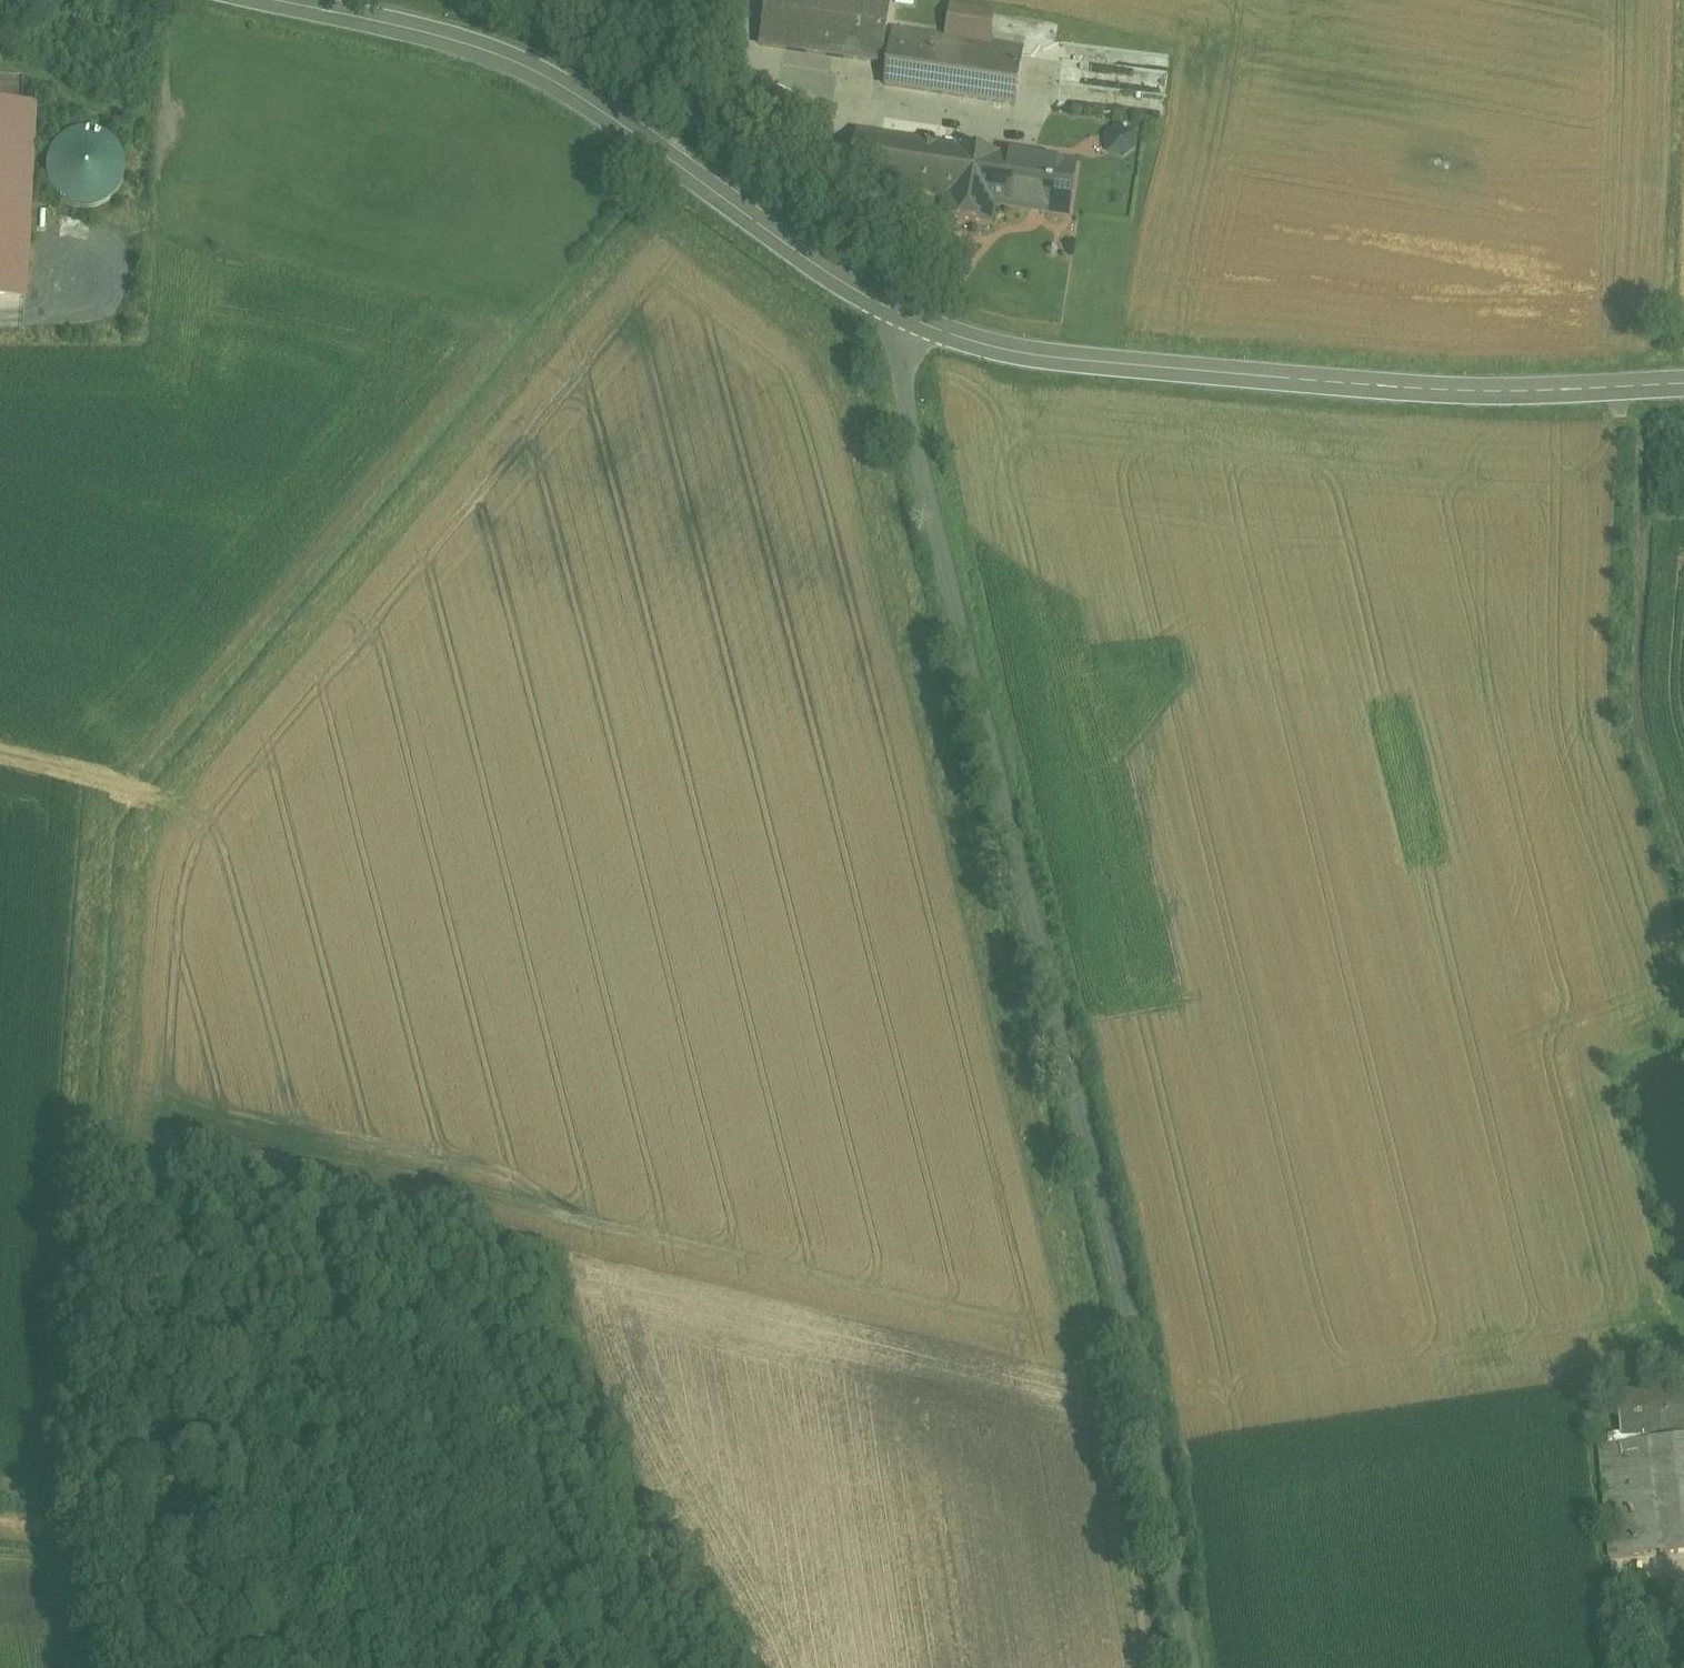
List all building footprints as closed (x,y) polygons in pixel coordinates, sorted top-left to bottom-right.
[(762,46),(883,63),(892,0),(769,0),(762,46)] [(996,14),(952,7),(948,35),(992,42),(996,14)] [(948,35),(895,27),(886,86),(1017,106),(1025,47),(992,42),(948,35)] [(0,102),(0,298),(28,299),(37,104),(0,102)] [(46,163),(46,176),(51,189),(59,199),(70,206),(83,208),(96,207),(108,201),(118,192),(124,180),(126,167),(123,154),(116,143),(106,134),(94,129),(80,129),(68,132),(57,140),(49,151),(46,163)] [(1125,131),(1120,129),(1108,138),(1110,153),(1123,158),(1135,149),(1133,135),(1127,132),(1128,130),(1126,130),(1125,131)] [(1001,156),(858,136),(852,182),(950,197),(994,204),(1001,156)] [(1075,167),(1001,156),(994,204),(1068,215),(1075,167)] [(994,204),(950,197),(947,218),(990,225),(994,204)] [(1619,1394),(1622,1435),(1612,1436),(1613,1445),(1683,1439),(1683,1389),(1619,1394)] [(1601,1447),(1612,1559),(1683,1552),(1683,1439),(1613,1445),(1601,1447)]
